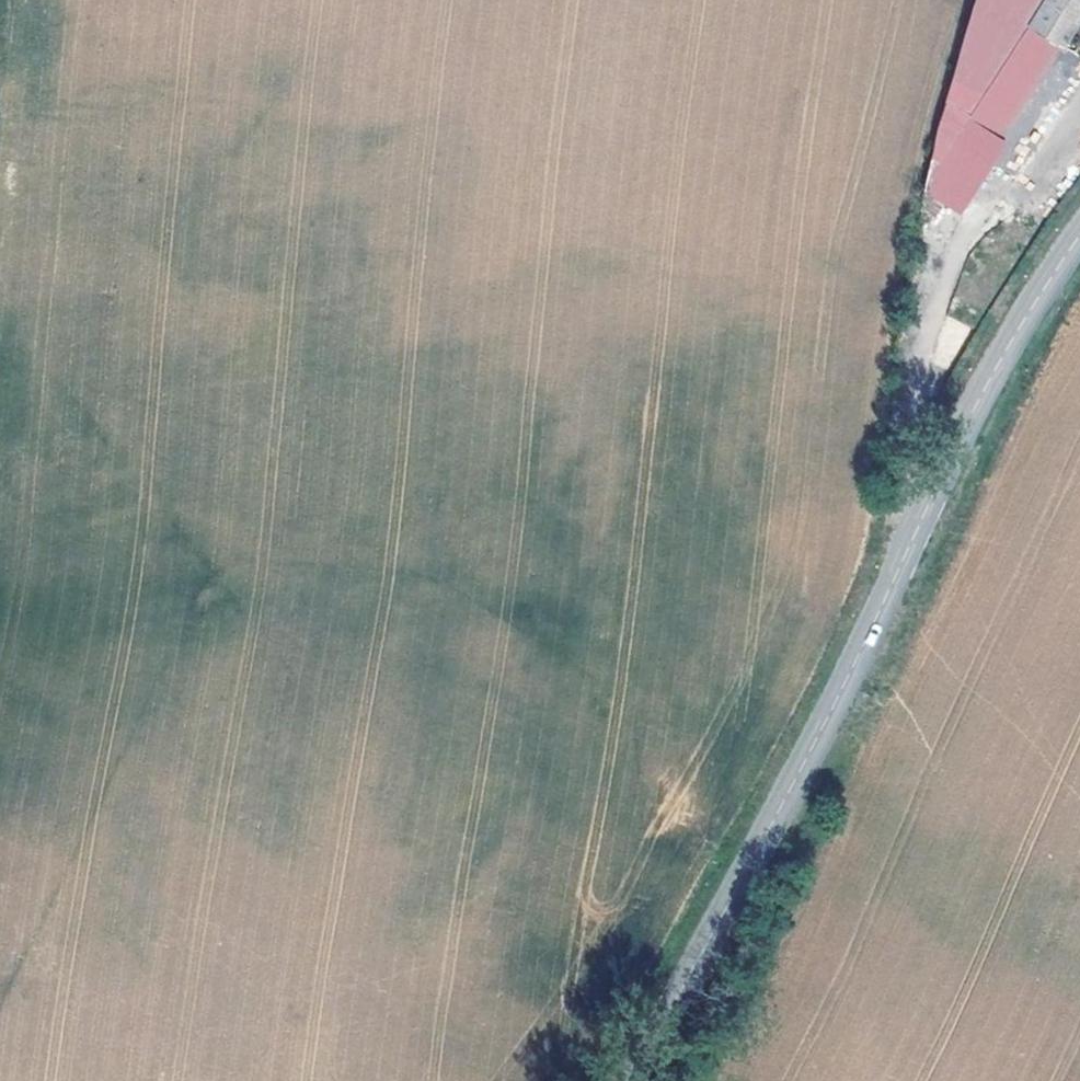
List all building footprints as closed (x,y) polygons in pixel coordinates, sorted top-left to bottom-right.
[(962,39),(936,133),(924,188),(961,213),(992,166),(1014,180),(1079,78),(1079,57),(1063,46),(1079,18),(1079,0),(975,0),(962,39)]
